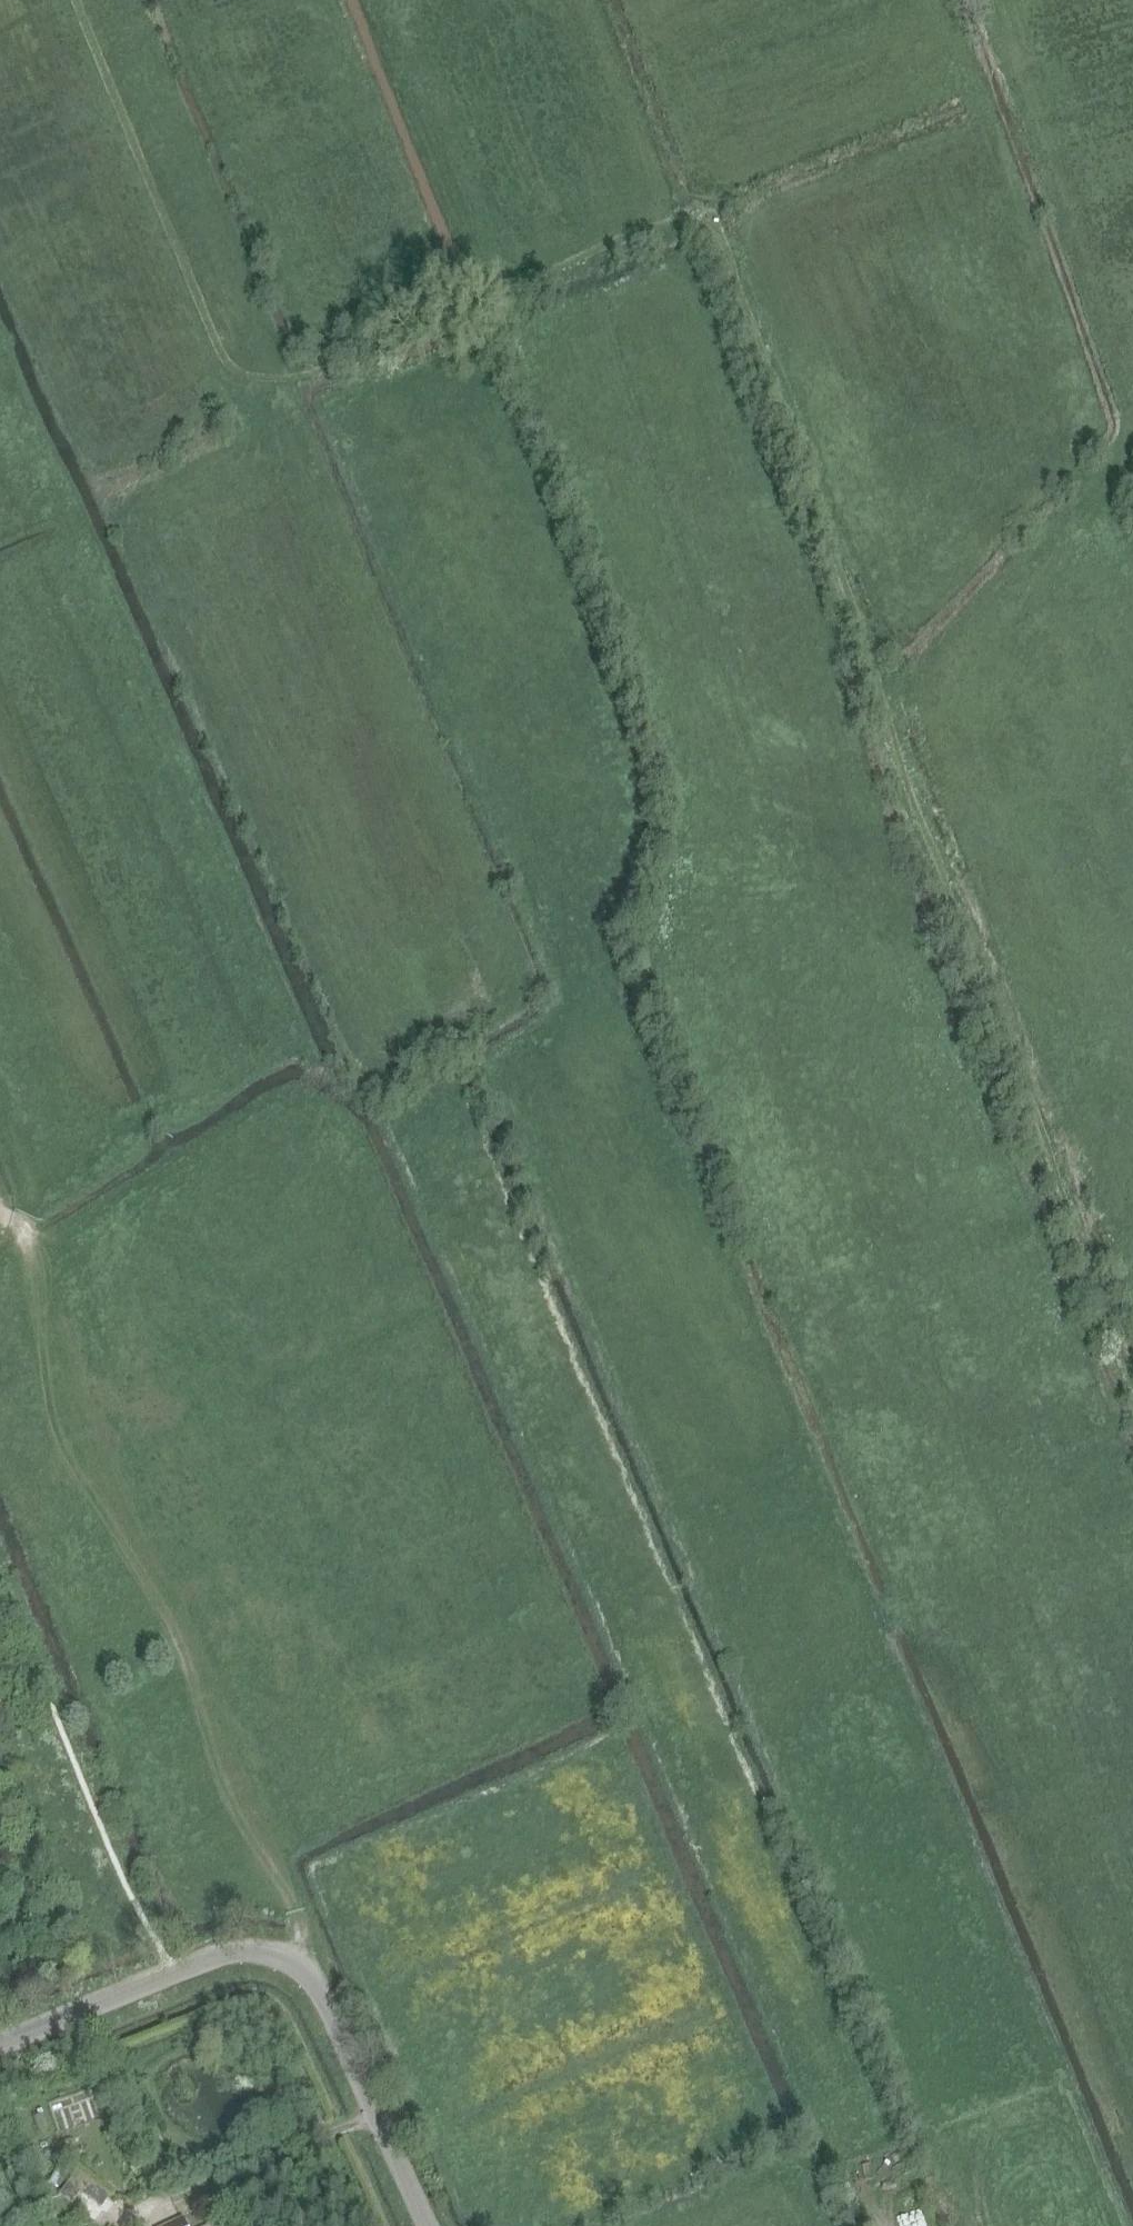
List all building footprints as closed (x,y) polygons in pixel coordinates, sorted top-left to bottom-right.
[(75,2119),(92,2117),(90,2096),(73,2098),(75,2119)] [(92,2177),(84,2189),(109,2208),(117,2196),(92,2177)] [(183,2217),(164,2225),(187,2225),(183,2217)]
